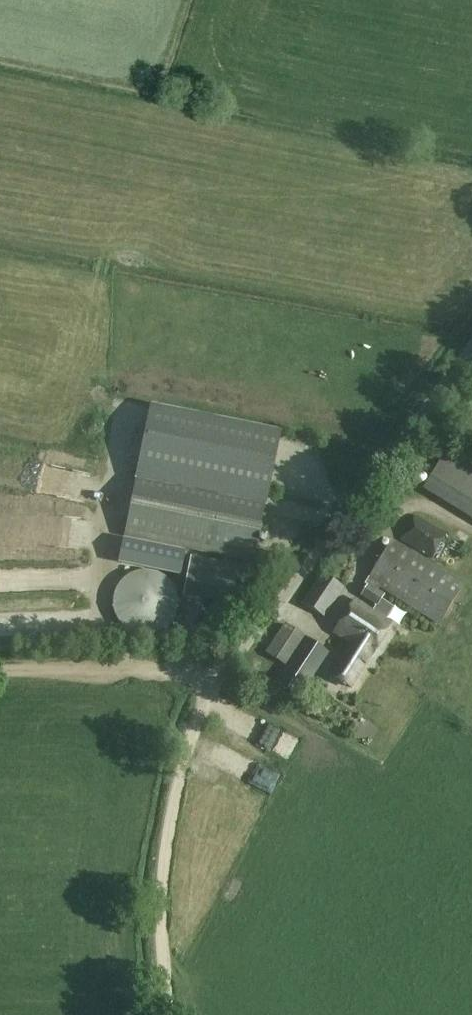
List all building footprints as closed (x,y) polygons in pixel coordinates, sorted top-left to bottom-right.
[(124,536),(252,562),(279,430),(151,404),(138,471),(124,536)] [(33,431),(33,441),(51,441),(51,431),(33,431)] [(447,454),(424,492),(471,521),(471,469),(447,454)] [(277,473),(275,491),(295,493),(296,475),(277,473)] [(294,516),(293,501),(272,502),(273,517),(294,516)] [(446,534),(414,514),(399,539),(431,558),(446,534)] [(124,540),(120,561),(180,573),(185,553),(124,540)] [(391,540),(364,583),(367,585),(361,596),(377,606),(385,594),(377,589),(378,587),(439,625),(464,585),(391,540)] [(253,568),(194,556),(186,596),(245,608),(253,568)] [(124,621),(132,629),(142,634),(154,635),(164,632),(174,626),(180,616),(183,606),(182,594),(178,584),(170,576),(160,571),(148,570),(137,573),(128,579),(122,589),(119,599),(120,611),(124,621)] [(344,587),(321,573),(301,602),(324,617),(344,587)] [(335,632),(352,643),(331,675),(350,687),(391,624),(355,601),(335,632)] [(286,664),(276,679),(300,695),(329,651),(286,622),(266,651),(286,664)] [(265,790),(272,777),(215,747),(208,761),(265,790)]
